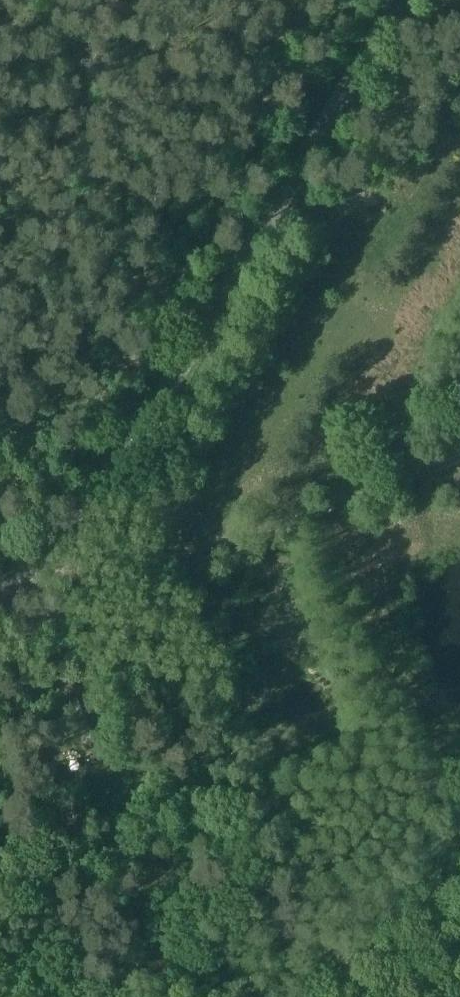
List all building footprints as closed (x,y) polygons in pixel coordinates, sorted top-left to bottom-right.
[(58,806),(63,817),(74,812),(69,801),(58,806)]
